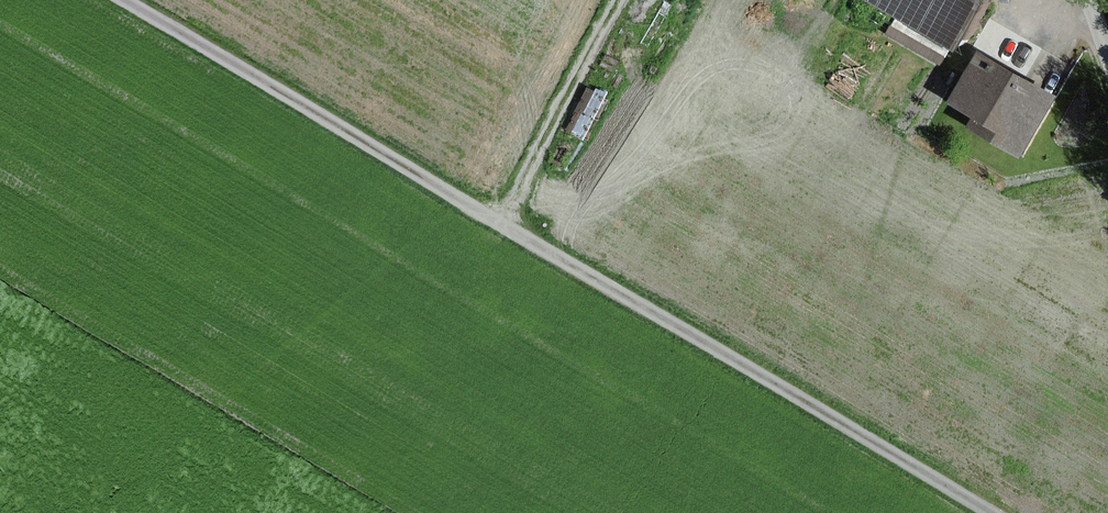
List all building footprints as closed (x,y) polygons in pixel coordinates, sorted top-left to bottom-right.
[(956,52),(986,0),(865,0),(956,52)] [(1057,96),(978,51),(947,104),(972,118),(967,128),(1020,159),(1057,96)]
